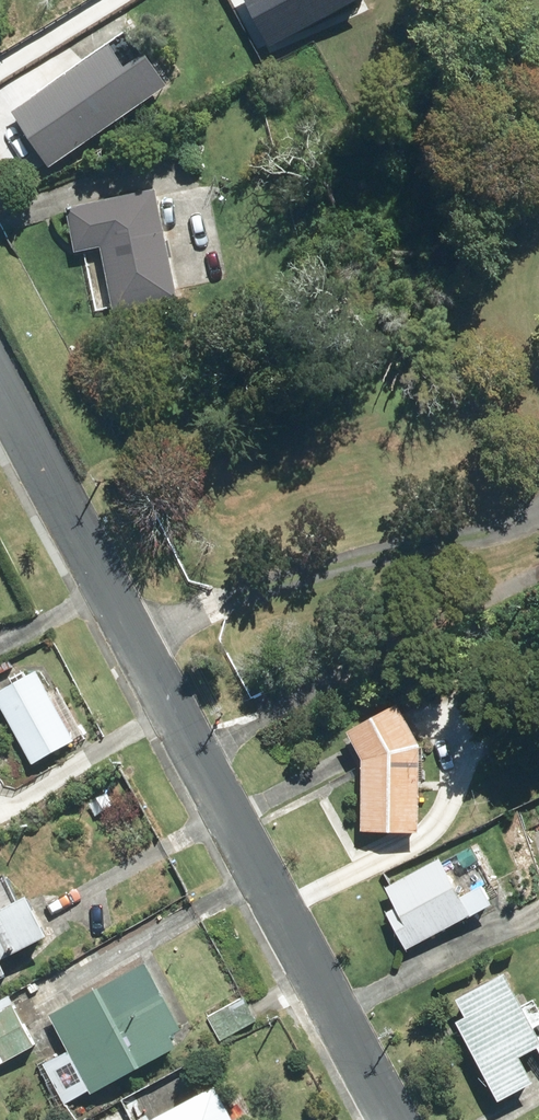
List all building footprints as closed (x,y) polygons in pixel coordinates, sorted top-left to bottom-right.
[(297,2),(268,19),(278,36),(281,34),(284,39),(288,36),(296,50),(314,39),(307,26),(310,24),(297,2)] [(113,45),(12,113),(52,172),(174,90),(152,57),(130,71),(113,45)] [(230,89),(242,82),(233,67),(221,75),(230,89)] [(241,109),(226,108),(225,120),(241,121),(241,109)] [(184,303),(161,192),(68,211),(77,256),(104,250),(118,316),(184,303)] [(35,767),(88,738),(65,696),(54,702),(39,675),(0,696),(0,704),(35,767)] [(353,737),(367,761),(364,835),(423,837),(425,750),(403,709),(353,737)] [(399,911),(389,916),(407,953),(475,920),(466,901),(510,879),(493,844),(446,867),(445,864),(389,891),(399,911)] [(0,916),(0,984),(10,979),(4,966),(52,942),(31,899),(20,905),(7,880),(0,883),(0,900),(6,913),(0,916)] [(175,1041),(186,1034),(151,969),(55,1021),(96,1097),(180,1052),(175,1041)] [(504,1104),(537,1086),(523,1062),(538,1053),(538,1005),(528,1011),(510,978),(462,1004),(472,1022),(462,1027),(504,1104)] [(48,980),(18,998),(28,1014),(57,996),(48,980)] [(246,1001),(208,1021),(221,1045),(258,1024),(246,1001)] [(0,1018),(0,1070),(37,1050),(16,1009),(0,1018)] [(217,1090),(162,1119),(233,1119),(217,1090)]
